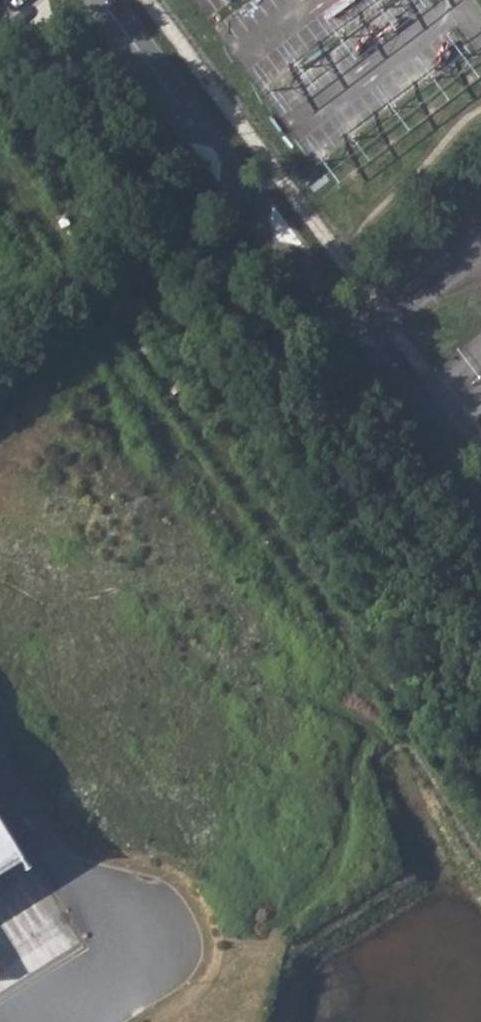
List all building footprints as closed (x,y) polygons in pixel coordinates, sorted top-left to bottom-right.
[(16,861),(0,835),(0,871),(16,861)]
